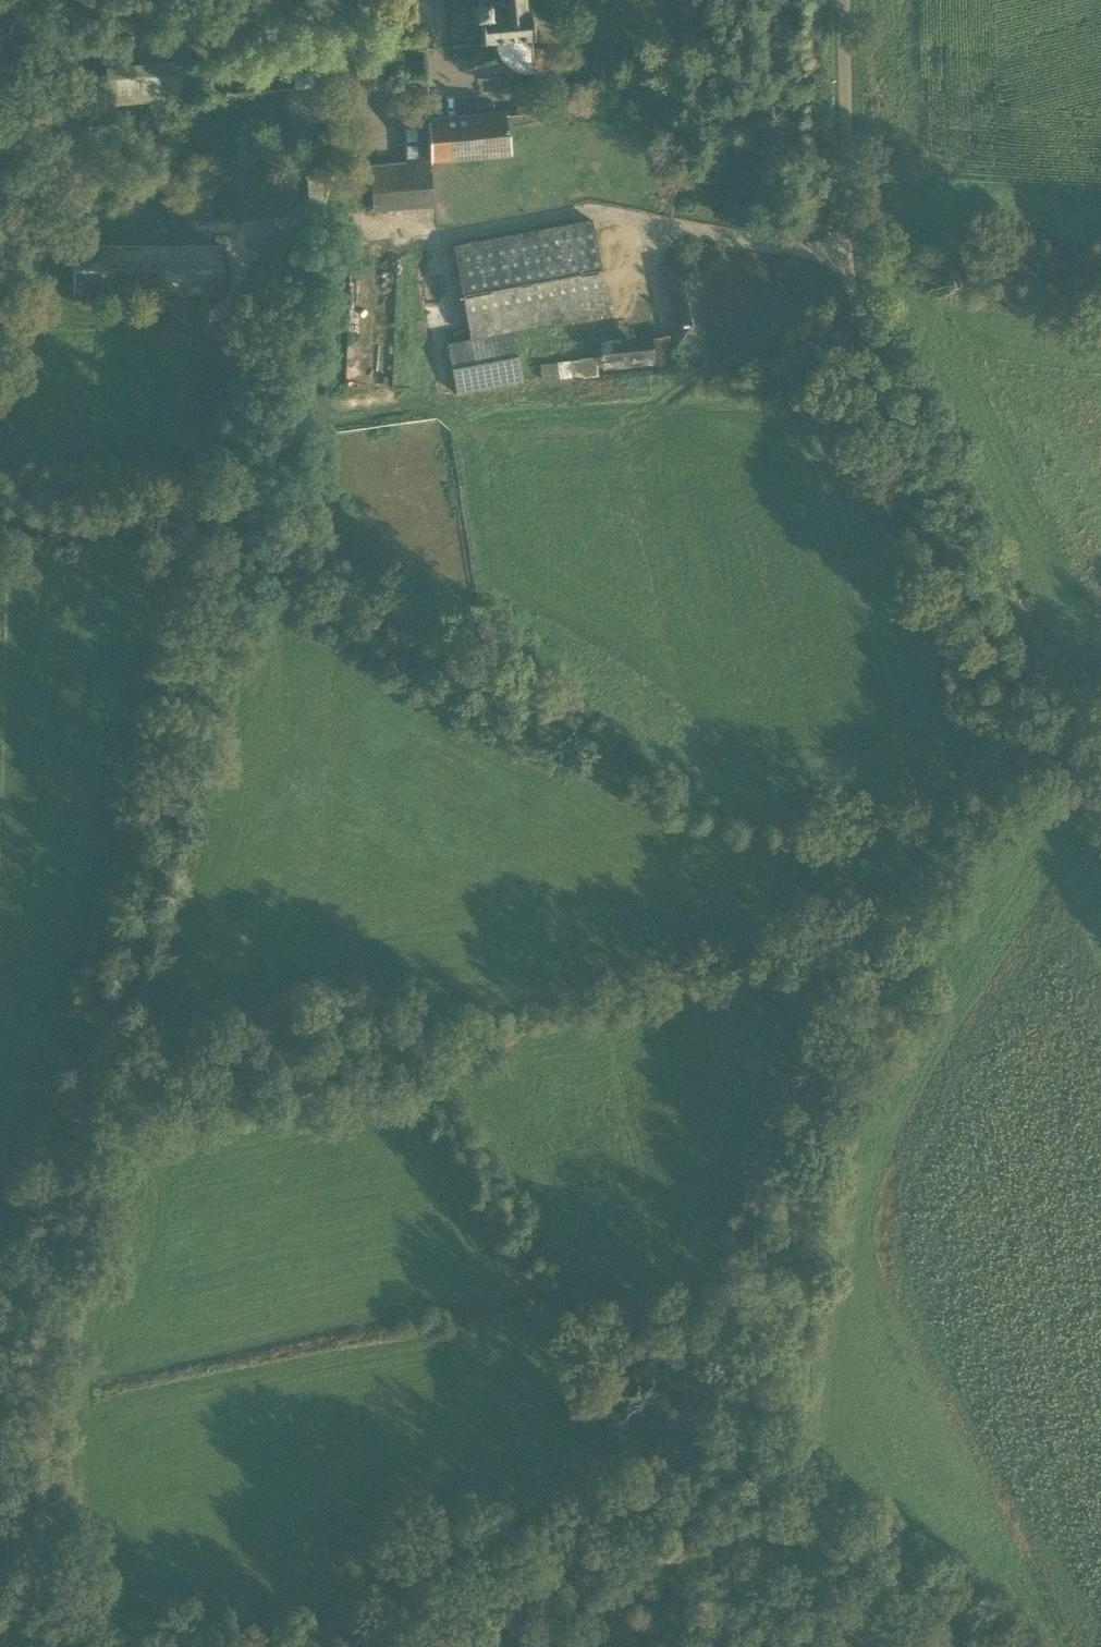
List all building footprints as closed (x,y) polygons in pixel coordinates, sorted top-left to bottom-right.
[(473,7),(474,22),(479,22),(481,45),(495,44),(495,49),(497,55),(500,60),(502,64),(506,67),(510,70),(515,73),(519,74),(528,77),(533,77),(535,97),(552,95),(547,51),(532,52),(531,39),(533,39),(536,33),(535,21),(530,17),(530,13),(524,13),(523,0),(477,0),(478,6),(473,7)] [(190,62),(105,69),(108,107),(194,100),(190,62)] [(405,166),(430,164),(511,157),(506,112),(426,119),(427,123),(423,124),(403,125),(405,166)] [(430,164),(405,166),(369,169),(372,213),(433,209),(430,166),(430,164)] [(591,221),(452,247),(469,341),(609,314),(591,221)] [(72,246),(72,296),(223,297),(223,246),(72,246)] [(696,263),(661,270),(675,345),(711,338),(696,263)] [(579,362),(539,366),(541,381),(654,366),(653,360),(671,357),(667,338),(654,340),(650,317),(639,318),(642,338),(614,341),(588,345),(588,360),(579,360),(579,362)] [(513,334),(447,346),(456,396),(523,383),(513,334)]
